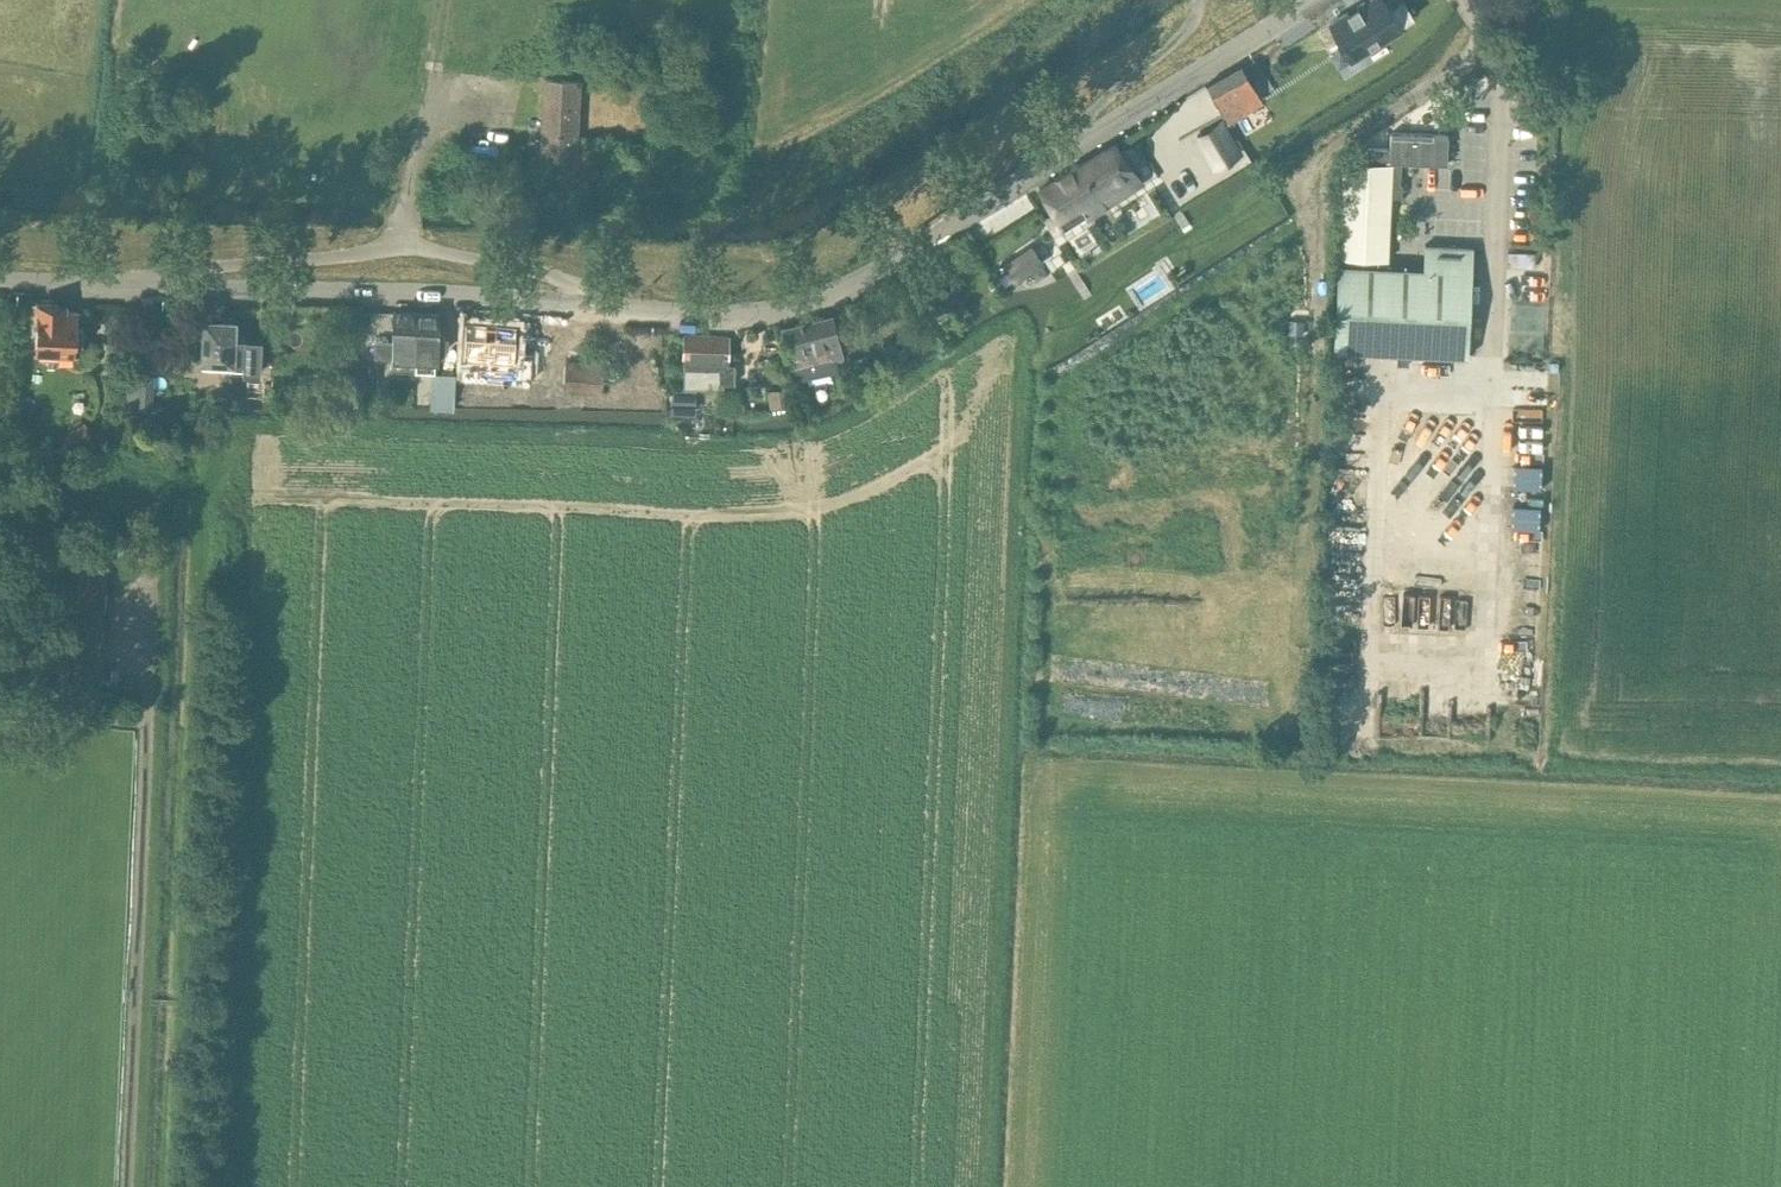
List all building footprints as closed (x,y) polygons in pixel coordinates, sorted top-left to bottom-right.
[(1330,21),(1351,55),(1353,54),(1385,35),(1399,26),(1398,24),(1410,16),(1414,14),(1412,12),(1405,0),(1397,0),(1387,6),(1383,0),(1365,0),(1362,2),(1354,7),(1337,17),(1330,21)] [(1244,67),(1241,63),(1206,84),(1227,120),(1263,98),(1261,94),(1275,86),(1258,59),(1244,67)] [(578,79),(545,78),(541,156),(574,158),(578,79)] [(1264,102),(1251,111),(1256,119),(1269,111),(1264,102)] [(689,116),(679,116),(678,132),(688,133),(689,116)] [(1195,139),(1206,155),(1210,153),(1216,163),(1237,150),(1220,123),(1195,139)] [(1343,160),(1338,257),(1388,259),(1390,196),(1401,196),(1401,184),(1400,184),(1401,162),(1447,164),(1448,135),(1390,132),(1390,149),(1358,148),(1358,159),(1389,160),(1389,161),(1392,161),(1392,162),(1343,160)] [(1045,218),(1050,225),(1055,232),(1085,212),(1088,217),(1143,183),(1114,140),(1039,188),(1054,211),(1045,218)] [(1471,270),(1472,246),(1425,244),(1424,268),(1471,270)] [(1010,261),(1018,273),(1024,270),(1025,271),(1045,259),(1036,245),(1010,261)] [(1338,264),(1334,349),(1467,355),(1471,270),(1424,268),(1338,264)] [(905,314),(913,327),(934,314),(960,298),(952,286),(926,302),(905,314)] [(65,303),(37,302),(35,349),(76,350),(77,310),(65,309),(65,303)] [(393,339),(375,339),(375,354),(391,354),(391,361),(391,369),(414,370),(414,369),(416,311),(394,310),(393,339)] [(416,311),(414,369),(428,370),(428,355),(438,356),(438,352),(444,352),(445,336),(439,336),(439,312),(416,311)] [(235,319),(234,319),(221,318),(222,314),(209,313),(209,318),(204,317),(202,367),(242,369),(242,368),(260,369),(262,335),(234,334),(235,319)] [(793,365),(831,355),(833,360),(843,357),(831,314),(782,326),(793,365)] [(465,317),(461,375),(529,380),(532,348),(515,347),(517,321),(465,317)] [(685,334),(684,346),(683,385),(718,387),(719,382),(733,382),(734,364),(728,363),(728,335),(707,334),(707,335),(685,334)] [(866,352),(860,354),(852,357),(855,367),(870,362),(866,352)] [(330,353),(329,364),(353,365),(354,354),(330,353)] [(563,388),(601,391),(604,362),(565,359),(563,388)] [(377,364),(361,364),(361,387),(377,387),(377,364)] [(432,372),(430,406),(438,406),(454,407),(455,400),(456,373),(440,372),(432,372)] [(791,406),(788,387),(767,390),(770,409),(791,406)] [(84,421),(59,436),(69,453),(94,437),(84,421)]
